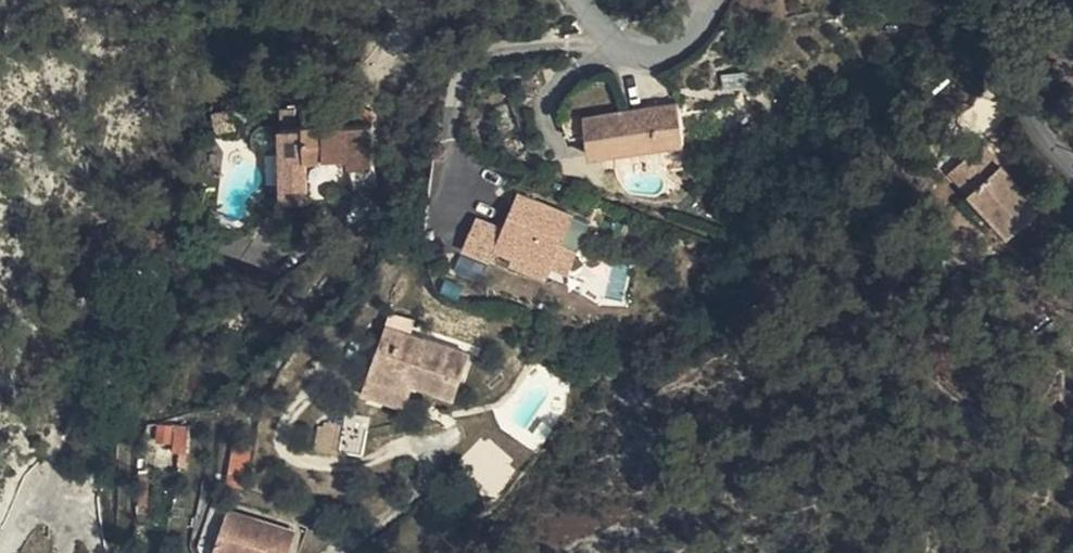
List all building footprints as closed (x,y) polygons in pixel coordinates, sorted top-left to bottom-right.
[(320,118),(306,116),(305,117),(305,124),(319,129),(320,118)] [(283,133),(280,134),(277,135),(274,137),(271,140),(278,160),(283,161),(281,179),(313,212),(321,213),(325,170),(328,135),(325,135),(326,139),(318,138),(319,129),(305,124),(303,137),(299,137),(299,140),(293,140),(291,137),(289,136),(286,134),(283,133)] [(382,124),(381,141),(398,143),(400,131),(382,124)] [(589,178),(677,169),(686,161),(680,127),(583,138),(589,178)] [(381,141),(328,135),(325,170),(369,175),(369,184),(393,186),(398,143),(381,141)] [(278,160),(271,140),(270,143),(270,146),(270,152),(275,160),(278,160)] [(1024,199),(1011,184),(982,147),(949,172),(1005,242),(1039,218),(1024,199)] [(686,161),(677,169),(687,168),(686,161)] [(1023,175),(1011,184),(1024,199),(1035,190),(1023,175)] [(294,211),(307,212),(313,212),(281,179),(280,197),(282,201),(293,202),(292,211),(294,211)] [(393,186),(369,184),(370,206),(393,208),(393,186)] [(299,224),(309,224),(307,212),(294,211),(299,224)] [(307,212),(309,224),(314,225),(321,213),(313,212),(307,212)] [(546,289),(566,296),(548,283),(563,268),(555,264),(565,236),(509,216),(496,252),(468,243),(458,276),(485,285),(488,275),(510,283),(512,276),(546,289)] [(548,283),(566,296),(575,271),(563,268),(548,283)] [(543,300),(546,289),(512,276),(510,283),(508,288),(543,300)] [(409,356),(411,350),(416,337),(395,328),(387,346),(409,356)] [(474,378),(411,350),(409,356),(387,346),(365,398),(396,411),(404,393),(415,398),(414,401),(417,403),(455,420),(474,378)] [(404,430),(417,403),(414,401),(415,398),(404,393),(396,411),(365,398),(360,410),(404,430)] [(348,435),(368,437),(369,421),(350,420),(349,429),(348,435)] [(323,454),(346,456),(348,435),(349,429),(327,427),(323,454)] [(367,458),(368,437),(348,435),(346,456),(367,458)] [(205,552),(285,552),(287,548),(221,516),(205,552)]
